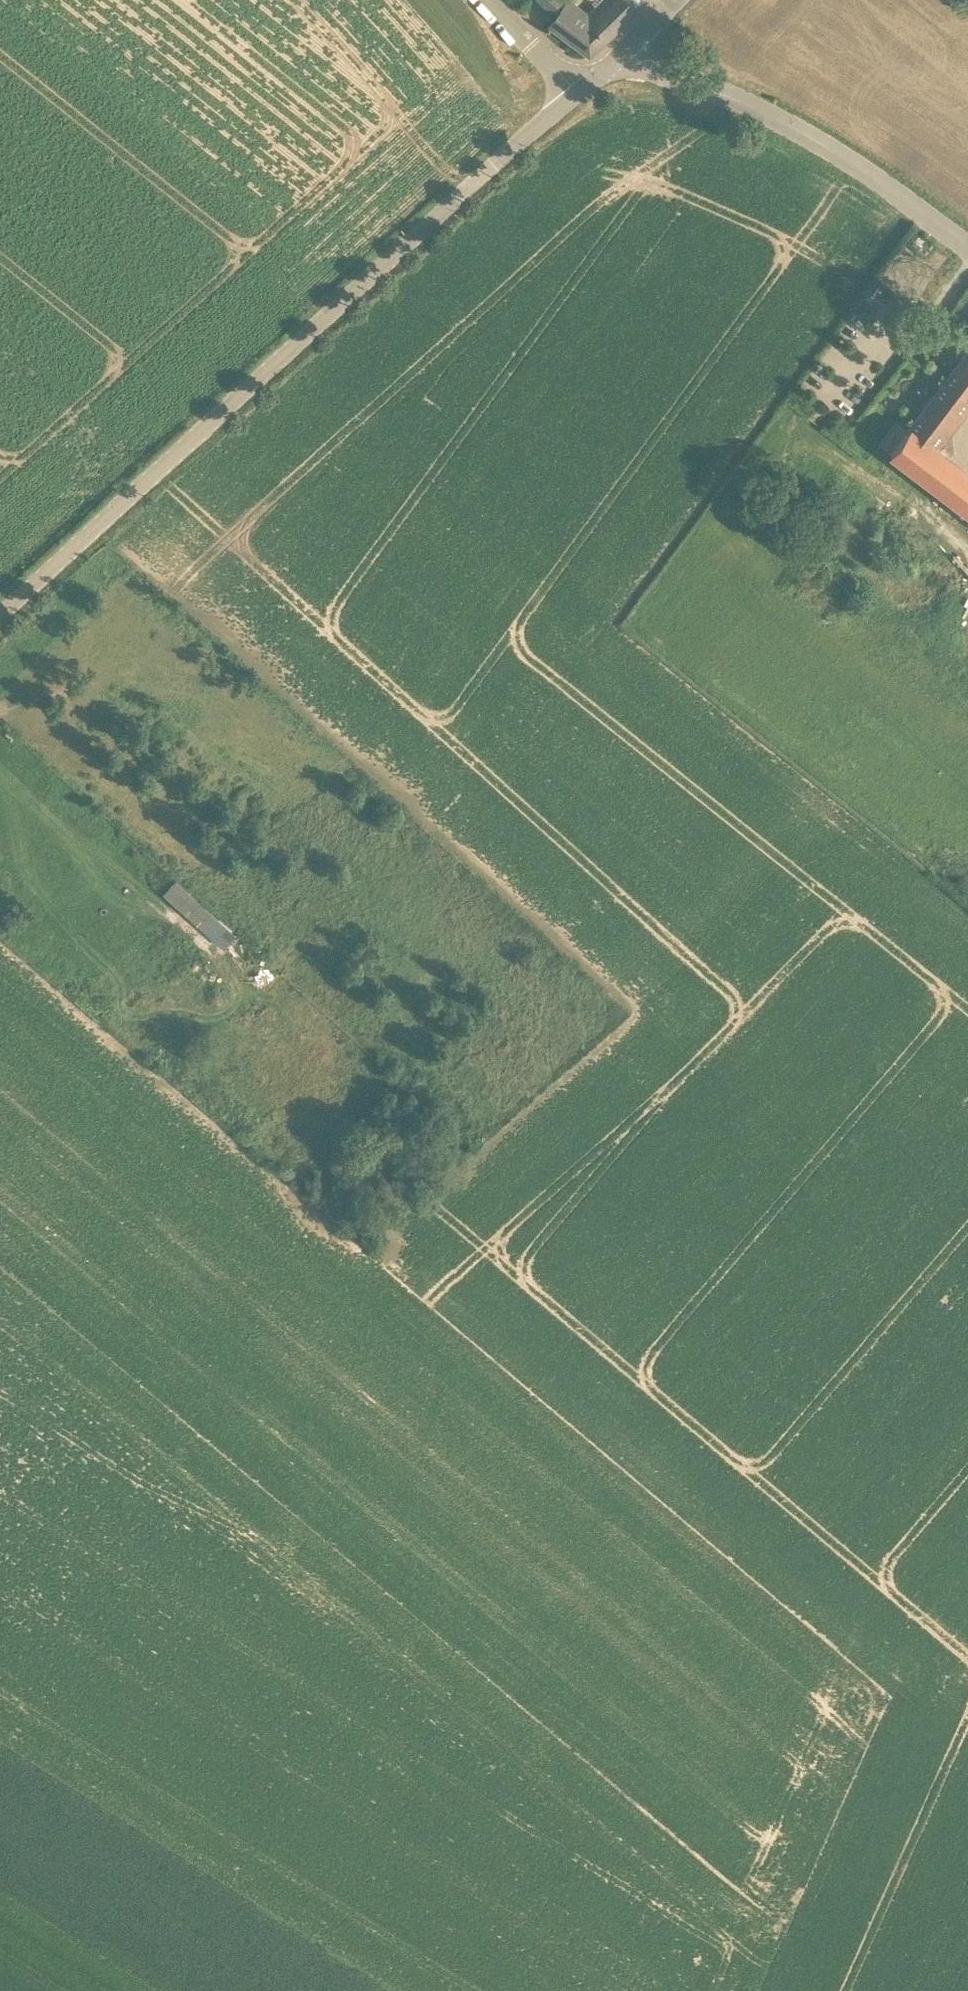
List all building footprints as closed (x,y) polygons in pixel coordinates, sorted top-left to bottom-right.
[(550,11),(561,0),(539,0),(550,11)] [(634,11),(623,0),(603,0),(590,14),(570,0),(569,0),(550,25),(589,55),(634,11)] [(912,423),(889,454),(967,514),(967,471),(938,448),(967,409),(967,349),(912,423)] [(226,952),(238,938),(177,881),(165,894),(179,907),(178,909),(226,952)]
